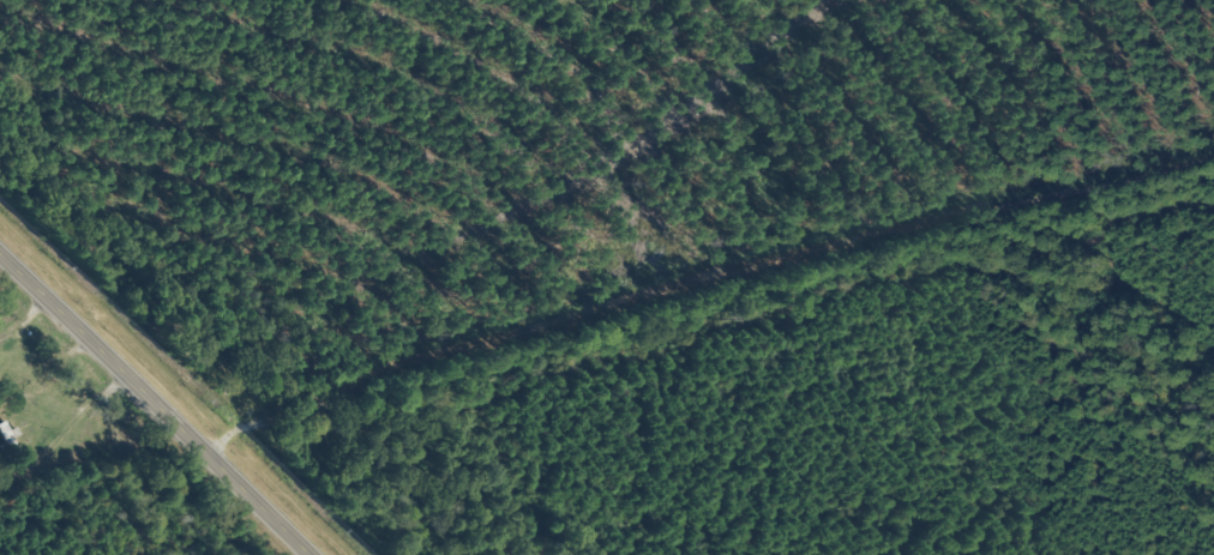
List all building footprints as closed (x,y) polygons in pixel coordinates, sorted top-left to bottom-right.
[(5,440),(10,437),(3,423),(0,425),(0,432),(5,440)]
